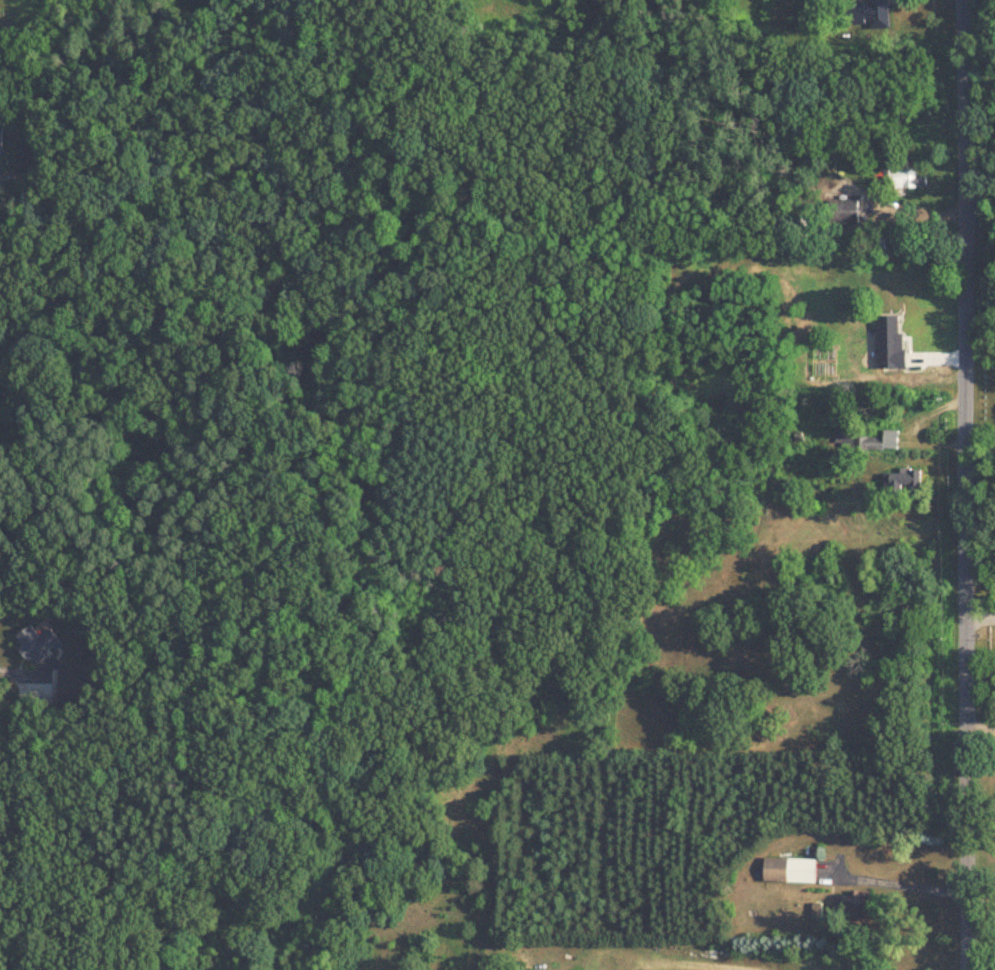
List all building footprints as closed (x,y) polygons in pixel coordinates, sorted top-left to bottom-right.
[(891,28),(891,0),(869,0),(869,28),(891,28)] [(831,163),(822,153),(813,161),(822,171),(831,163)] [(886,162),(886,188),(930,188),(930,177),(921,177),(921,171),(900,171),(900,162),(886,162)] [(832,219),(861,219),(861,202),(832,202),(832,219)] [(897,345),(930,345),(930,324),(897,324),(897,345)] [(863,327),(839,327),(839,339),(863,339),(863,327)] [(900,454),(901,434),(889,433),(889,437),(839,434),(838,451),(900,454)] [(887,471),(887,493),(924,493),(924,471),(887,471)] [(54,631),(42,639),(34,626),(16,638),(33,664),(62,644),(54,631)] [(818,860),(767,860),(767,883),(818,883),(818,860)]
